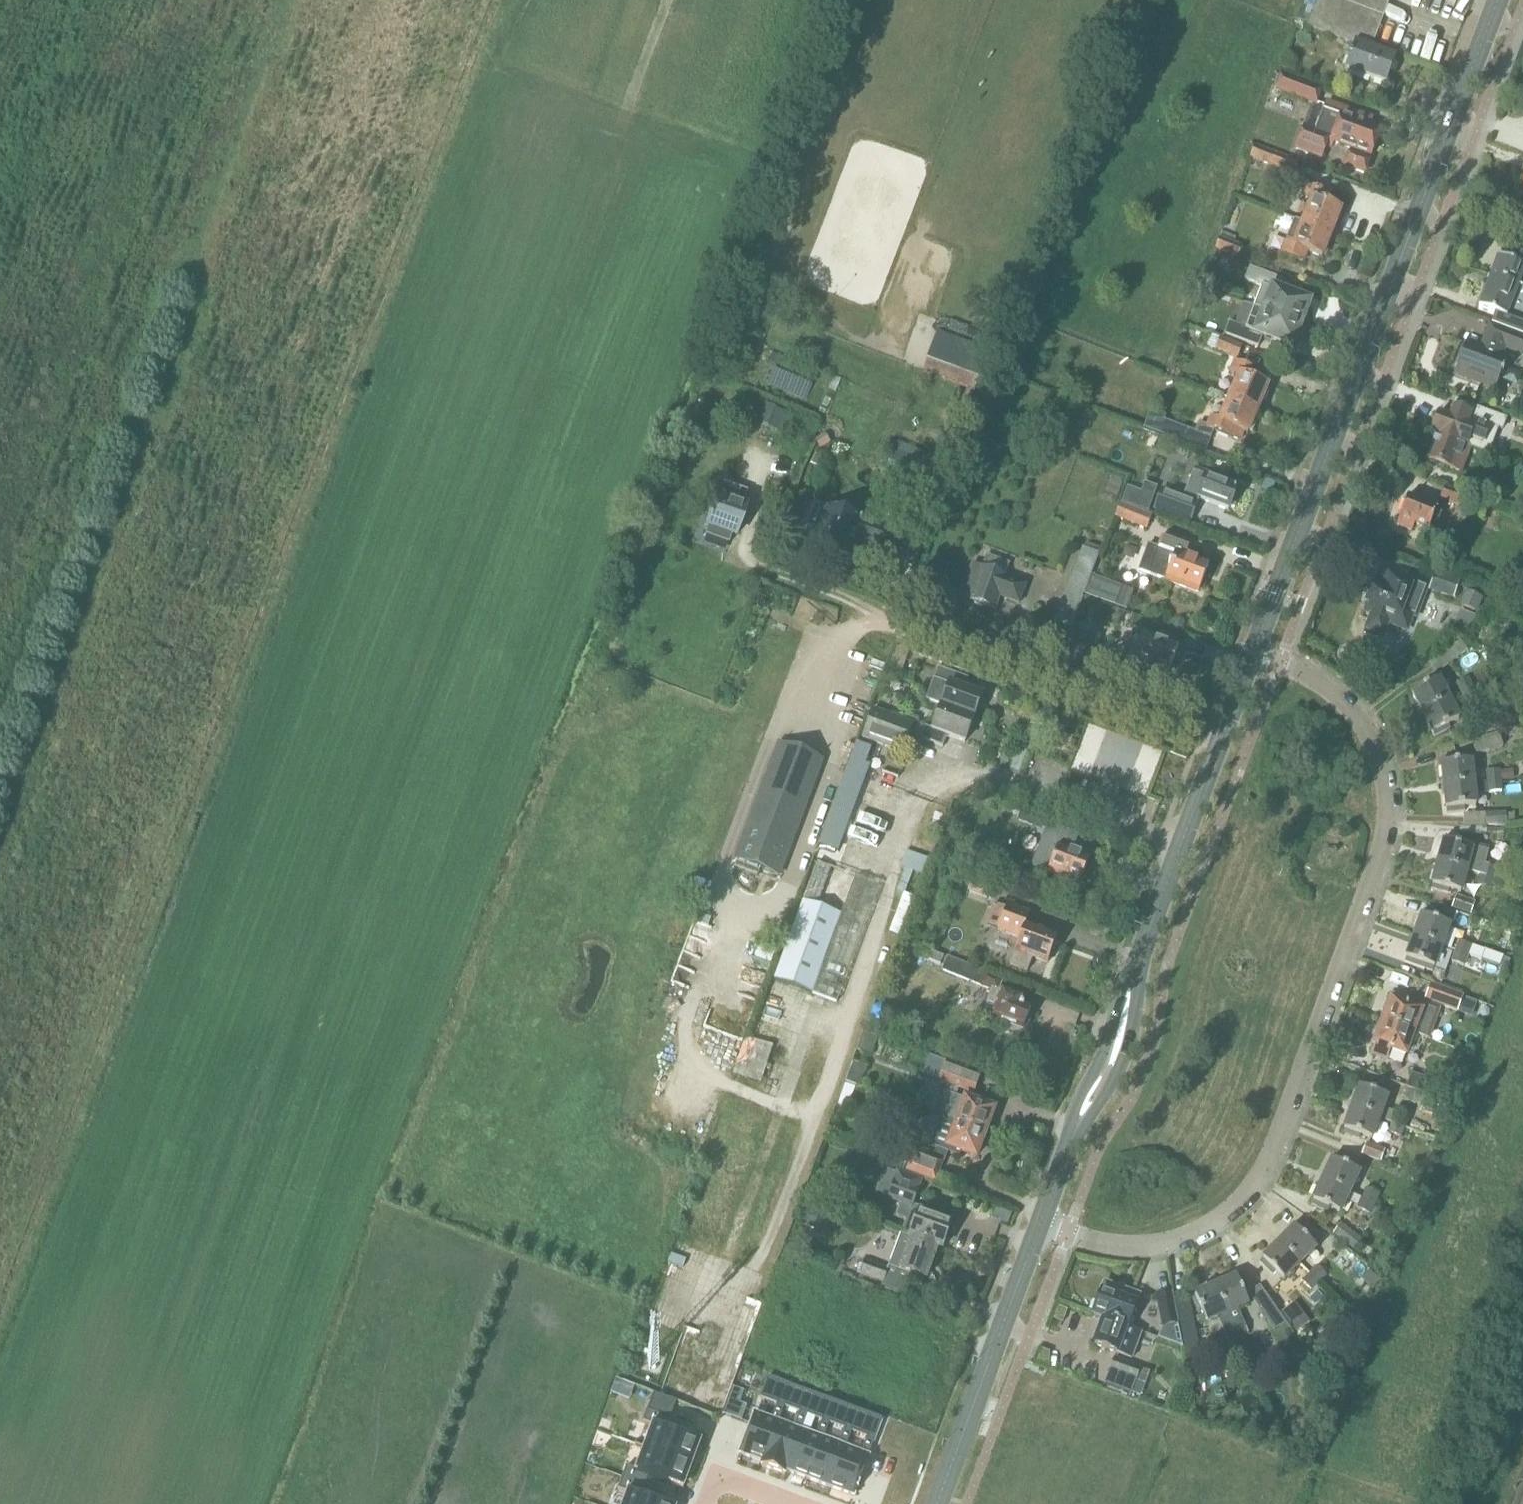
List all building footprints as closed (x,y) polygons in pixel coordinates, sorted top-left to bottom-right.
[(1365,42),(1367,43),(1382,0),(1306,0),(1303,6),(1300,5),(1293,22),(1306,27),(1344,42),(1346,35),(1351,37),(1364,41),(1364,42),(1365,42)] [(1344,42),(1353,45),(1345,69),(1385,84),(1395,58),(1363,46),(1365,42),(1364,42),(1364,41),(1351,37),(1346,35),(1344,42)] [(1276,89),(1316,103),(1322,88),(1281,74),(1276,89)] [(1351,148),(1350,152),(1345,167),(1363,172),(1368,157),(1379,130),(1369,126),(1371,119),(1326,103),(1316,131),(1302,126),(1293,150),(1321,160),(1327,145),(1331,147),(1333,141),(1351,148)] [(1298,162),(1253,145),(1249,156),(1294,173),(1298,162)] [(1311,201),(1303,222),(1331,233),(1340,210),(1325,204),(1329,194),(1308,186),(1303,198),(1311,201)] [(1295,219),(1286,241),(1282,252),(1304,260),(1307,250),(1322,256),(1331,233),(1303,222),(1295,219)] [(1219,237),(1215,250),(1237,258),(1242,246),(1219,237)] [(1491,276),(1518,286),(1522,289),(1522,258),(1509,253),(1506,261),(1497,258),(1491,276)] [(1262,285),(1254,306),(1304,325),(1309,314),(1305,312),(1309,302),(1279,290),(1283,279),(1249,267),(1245,279),(1262,285)] [(1503,327),(1522,335),(1522,289),(1518,286),(1491,276),(1478,309),(1494,315),(1491,322),(1503,327)] [(1224,333),(1258,346),(1262,335),(1292,346),(1296,336),(1300,337),(1304,325),(1254,306),(1253,307),(1242,303),(1234,323),(1229,321),(1224,333)] [(1455,372),(1496,387),(1508,356),(1504,354),(1505,351),(1522,357),(1522,353),(1522,339),(1490,327),(1482,349),(1466,343),(1455,372)] [(993,353),(938,332),(923,372),(979,392),(993,353)] [(1215,349),(1236,357),(1241,346),(1220,338),(1215,349)] [(1239,375),(1230,398),(1257,409),(1266,387),(1253,381),(1257,371),(1234,362),(1230,372),(1239,375)] [(1158,433),(1199,449),(1200,447),(1206,449),(1213,430),(1230,437),(1234,427),(1247,433),(1257,409),(1230,398),(1220,421),(1211,417),(1208,426),(1198,422),(1195,432),(1163,420),(1158,433)] [(1439,413),(1432,432),(1433,432),(1467,446),(1467,447),(1472,449),(1485,453),(1488,447),(1491,448),(1498,427),(1501,428),(1505,418),(1454,399),(1448,416),(1439,413)] [(1432,433),(1436,434),(1427,459),(1463,473),(1472,449),(1467,447),(1467,446),(1433,432),(1432,432),(1432,433)] [(1183,497),(1166,490),(1162,489),(1154,510),(1189,523),(1197,502),(1196,502),(1197,498),(1228,510),(1229,507),(1234,507),(1238,498),(1234,495),(1238,485),(1194,468),(1183,497)] [(750,504),(744,502),(749,491),(719,480),(716,490),(711,488),(709,494),(718,497),(706,528),(708,528),(706,535),(730,543),(732,537),(737,539),(750,504)] [(1440,498),(1466,508),(1470,497),(1445,487),(1440,498)] [(1422,502),(1408,497),(1398,524),(1413,530),(1415,524),(1429,530),(1431,524),(1437,526),(1442,514),(1436,512),(1438,506),(1423,501),(1422,502)] [(1115,517),(1146,528),(1151,516),(1120,504),(1115,517)] [(910,539),(862,521),(828,508),(815,543),(849,556),(855,540),(880,549),(878,556),(888,559),(888,560),(891,561),(893,555),(903,559),(910,539)] [(1165,578),(1165,579),(1198,592),(1199,589),(1202,590),(1206,579),(1204,577),(1208,566),(1188,558),(1192,547),(1162,536),(1157,548),(1148,545),(1139,569),(1165,578)] [(1083,548),(1082,548),(1053,622),(1071,629),(1072,626),(1084,594),(1091,576),(1099,554),(1096,553),(1098,548),(1084,543),(1083,548)] [(985,555),(981,570),(972,566),(962,594),(971,597),(970,600),(973,601),(975,604),(981,607),(985,605),(995,609),(999,597),(1019,604),(1025,585),(1006,578),(1007,578),(1005,577),(1009,564),(985,555)] [(1375,580),(1363,614),(1368,616),(1363,631),(1384,639),(1389,626),(1408,633),(1414,618),(1418,619),(1430,586),(1385,569),(1380,582),(1375,580)] [(1454,599),(1461,581),(1436,572),(1429,590),(1454,599)] [(1091,576),(1084,594),(1126,610),(1133,592),(1094,577),(1091,576)] [(1466,593),(1461,608),(1477,614),(1483,599),(1466,593)] [(1132,633),(1123,658),(1168,675),(1169,671),(1172,670),(1175,664),(1173,660),(1177,648),(1144,636),(1143,637),(1132,633)] [(939,667),(926,701),(942,707),(974,720),(984,697),(972,693),(969,683),(970,680),(948,671),(939,667)] [(1474,687),(1470,677),(1456,684),(1461,694),(1474,687)] [(1428,681),(1411,689),(1412,693),(1422,713),(1451,699),(1441,679),(1430,684),(1428,681)] [(1479,697),(1474,687),(1461,694),(1466,703),(1479,697)] [(1451,699),(1422,713),(1432,734),(1435,737),(1451,729),(1449,725),(1461,719),(1451,699)] [(933,730),(927,727),(923,739),(945,748),(948,741),(955,739),(966,743),(974,720),(942,707),(933,730)] [(914,725),(875,710),(865,739),(904,753),(914,725)] [(1499,730),(1495,718),(1472,724),(1475,737),(1499,730)] [(1499,733),(1476,740),(1472,741),(1475,753),(1503,745),(1499,733)] [(859,744),(853,760),(864,764),(870,748),(859,744)] [(823,762),(780,746),(738,858),(781,874),(823,762)] [(1442,760),(1442,764),(1444,787),(1473,784),(1476,783),(1473,783),(1470,761),(1460,762),(1459,758),(1442,760)] [(1513,769),(1486,772),(1487,782),(1502,780),(1502,781),(1514,780),(1513,769)] [(1473,784),(1444,787),(1446,809),(1447,813),(1466,811),(1465,807),(1476,806),(1475,794),(1503,791),(1502,781),(1502,780),(1487,782),(1476,783),(1473,784)] [(838,795),(832,810),(847,816),(852,801),(838,795)] [(1022,806),(1017,819),(1043,829),(1048,817),(1022,806)] [(1511,813),(1506,813),(1486,814),(1486,825),(1511,824),(1511,813)] [(1048,824),(1031,868),(1038,871),(1050,875),(1082,885),(1083,882),(1084,881),(1087,880),(1089,874),(1087,872),(1091,859),(1073,853),(1080,836),(1048,824)] [(1444,841),(1438,863),(1466,871),(1469,871),(1480,874),(1494,878),(1497,868),(1486,865),(1489,851),(1462,843),(1463,842),(1445,837),(1444,841)] [(1438,863),(1432,885),(1432,889),(1449,894),(1450,890),(1460,892),(1466,871),(1438,863)] [(1480,874),(1477,885),(1492,889),(1492,886),(1498,888),(1500,880),(1494,878),(1480,874)] [(973,877),(968,891),(991,899),(996,886),(973,877)] [(1472,914),(1475,903),(1456,896),(1452,907),(1472,914)] [(812,993),(841,914),(803,899),(773,979),(780,982),(812,993)] [(998,930),(1021,938),(1011,965),(1028,972),(1033,957),(1048,963),(1049,960),(1052,959),(1054,953),(1053,950),(1057,938),(1026,927),(1030,913),(1014,907),(1015,903),(1009,901),(998,930)] [(1424,912),(1422,915),(1414,937),(1444,948),(1452,926),(1439,922),(1441,918),(1424,912)] [(1406,962),(1422,968),(1424,964),(1436,969),(1444,948),(1414,937),(1406,958),(1406,962)] [(944,956),(902,939),(898,948),(941,965),(944,956)] [(1459,941),(1455,952),(1469,957),(1489,964),(1490,961),(1501,965),(1504,957),(1473,946),(1459,941)] [(1451,961),(1465,966),(1469,957),(1455,952),(1451,961)] [(986,972),(948,956),(942,971),(980,986),(986,972)] [(987,975),(983,985),(992,988),(987,1002),(989,1003),(985,1013),(995,1017),(994,1019),(1008,1024),(1005,1032),(1020,1038),(1023,1030),(1024,1030),(1026,1025),(1029,1026),(1033,1015),(1030,1014),(1031,1010),(1022,1006),(1025,998),(999,989),(1002,980),(987,975)] [(741,1049),(703,1159),(772,1186),(809,1075),(788,1068),(812,993),(780,982),(753,1055),(741,1049)] [(1464,996),(1432,984),(1426,1000),(1458,1012),(1464,996)] [(1383,1023),(1418,1036),(1429,1040),(1440,1009),(1410,998),(1394,992),(1383,1023)] [(1383,1023),(1372,1053),(1388,1059),(1390,1054),(1391,1050),(1405,1055),(1409,1045),(1412,1046),(1414,1047),(1418,1036),(1383,1023)] [(937,1042),(918,1035),(915,1044),(935,1051),(937,1042)] [(947,1062),(943,1071),(940,1081),(947,1084),(959,1088),(961,1083),(976,1088),(981,1074),(947,1062)] [(1412,1074),(1407,1087),(1407,1088),(1428,1095),(1433,1082),(1412,1074)] [(1360,1086),(1352,1108),(1380,1118),(1391,1122),(1395,1112),(1386,1108),(1390,1097),(1377,1093),(1379,1089),(1362,1083),(1360,1086)] [(848,1109),(855,1088),(845,1084),(838,1106),(848,1109)] [(943,1101),(943,1108),(943,1113),(943,1119),(956,1123),(956,1124),(985,1134),(994,1110),(963,1099),(958,1097),(956,1096),(959,1088),(947,1084),(944,1092),(943,1098),(943,1101)] [(1428,1095),(1407,1088),(1403,1100),(1423,1107),(1428,1095)] [(1345,1129),(1344,1133),(1360,1139),(1362,1135),(1372,1139),(1380,1118),(1352,1108),(1344,1129),(1345,1129)] [(932,1157),(914,1150),(906,1171),(936,1183),(948,1152),(959,1156),(961,1151),(976,1157),(985,1134),(956,1124),(956,1123),(940,1117),(929,1146),(935,1148),(932,1157)] [(1386,1150),(1367,1143),(1363,1154),(1382,1161),(1386,1150)] [(1335,1156),(1333,1160),(1323,1180),(1352,1194),(1362,1173),(1350,1167),(1351,1164),(1335,1156)] [(905,1220),(900,1234),(913,1239),(942,1249),(952,1224),(940,1220),(941,1217),(932,1214),(931,1217),(919,1213),(921,1208),(913,1205),(916,1196),(923,1179),(896,1169),(895,1172),(884,1168),(875,1192),(886,1197),(903,1203),(898,1217),(905,1220)] [(1312,1204),(1328,1212),(1330,1208),(1342,1214),(1352,1194),(1323,1180),(1313,1200),(1314,1201),(1312,1204)] [(1361,1198),(1375,1205),(1379,1194),(1366,1188),(1361,1198)] [(1356,1208),(1369,1214),(1368,1216),(1374,1219),(1378,1211),(1373,1208),(1375,1205),(1361,1198),(1356,1208)] [(1341,1223),(1333,1234),(1355,1251),(1363,1240),(1341,1223)] [(1298,1225),(1295,1227),(1279,1243),(1302,1265),(1318,1249),(1308,1240),(1311,1237),(1298,1225)] [(854,1278),(881,1287),(900,1294),(908,1274),(926,1281),(938,1249),(942,1250),(942,1249),(913,1239),(900,1234),(887,1270),(861,1260),(857,1272),(856,1271),(854,1278)] [(1261,1262),(1273,1275),(1276,1272),(1286,1282),(1302,1265),(1279,1243),(1263,1259),(1264,1259),(1261,1262)] [(1328,1276),(1317,1266),(1310,1273),(1320,1283),(1328,1276)] [(1320,1283),(1310,1273),(1302,1281),(1312,1291),(1320,1283)] [(1237,1277),(1216,1286),(1229,1315),(1227,1316),(1232,1326),(1234,1325),(1243,1321),(1239,1311),(1250,1306),(1245,1294),(1248,1292),(1241,1276),(1237,1277)] [(1105,1282),(1094,1313),(1105,1318),(1129,1327),(1141,1296),(1105,1282)] [(1216,1286),(1192,1297),(1199,1313),(1210,1338),(1224,1331),(1229,1343),(1226,1344),(1231,1356),(1243,1350),(1238,1339),(1239,1338),(1234,1325),(1232,1326),(1227,1316),(1229,1315),(1216,1286)] [(1173,1291),(1157,1294),(1163,1327),(1159,1339),(1184,1349),(1179,1324),(1173,1291)] [(1259,1306),(1257,1308),(1268,1323),(1280,1313),(1269,1299),(1259,1306)] [(1189,1300),(1177,1302),(1186,1359),(1199,1357),(1194,1324),(1189,1300)] [(1296,1302),(1282,1312),(1296,1331),(1310,1321),(1296,1302)] [(1105,1318),(1095,1344),(1132,1359),(1142,1331),(1129,1327),(1105,1318)] [(1249,1334),(1243,1321),(1234,1325),(1239,1338),(1249,1334)] [(1115,1358),(1104,1386),(1131,1397),(1137,1382),(1142,1368),(1115,1358)] [(744,1442),(740,1454),(762,1462),(761,1465),(762,1466),(778,1422),(784,1407),(792,1386),(791,1386),(768,1377),(760,1398),(776,1404),(771,1420),(755,1414),(751,1424),(744,1442)] [(778,1422),(762,1466),(784,1474),(786,1471),(801,1431),(806,1415),(814,1394),(792,1386),(784,1407),(799,1413),(793,1428),(778,1422)] [(648,1409),(643,1422),(653,1426),(645,1448),(695,1467),(701,1452),(698,1450),(701,1442),(693,1439),(667,1429),(671,1418),(678,1399),(655,1391),(648,1409)] [(786,1471),(784,1474),(785,1474),(787,1471),(808,1479),(823,1439),(829,1424),(837,1403),(814,1394),(806,1415),(807,1416),(821,1421),(816,1436),(801,1431),(786,1471)] [(729,1398),(723,1414),(742,1421),(748,1405),(729,1398)] [(823,1439),(808,1479),(831,1487),(846,1447),(851,1432),(859,1411),(837,1403),(829,1424),(844,1429),(838,1445),(824,1439),(823,1439)] [(846,1447),(831,1487),(854,1496),(882,1420),(859,1411),(851,1432),(852,1432),(866,1438),(861,1453),(846,1448),(846,1447)] [(627,1466),(623,1478),(645,1486),(649,1476),(683,1489),(687,1481),(690,1482),(695,1467),(645,1448),(637,1470),(627,1466)] [(618,1490),(628,1493),(624,1503),(661,1503),(642,1497),(645,1486),(623,1478),(618,1490)]
